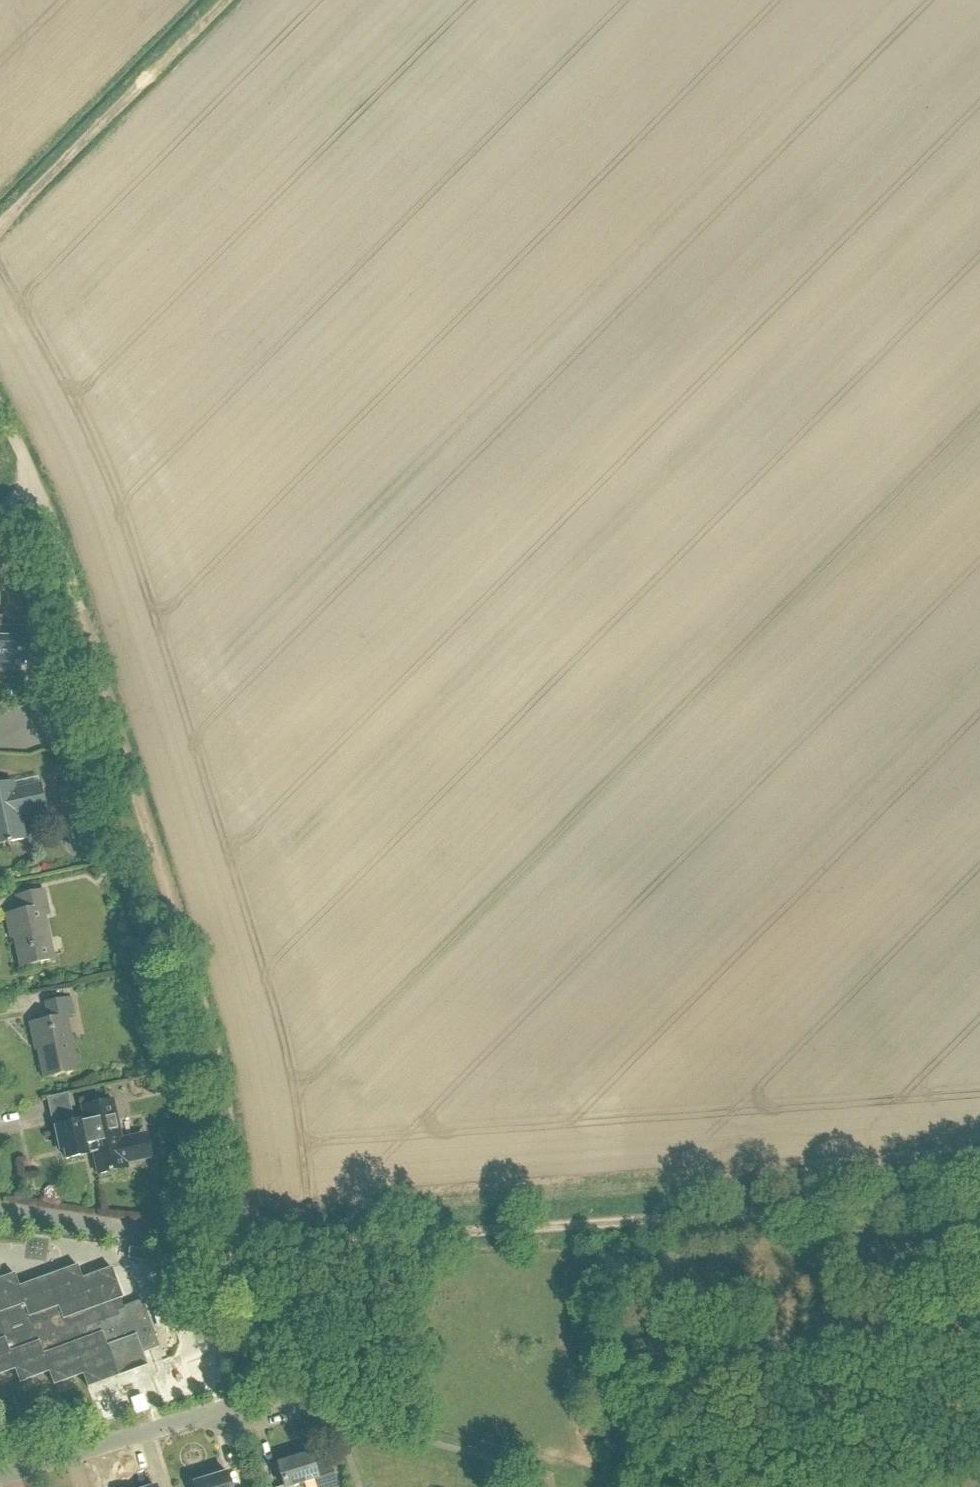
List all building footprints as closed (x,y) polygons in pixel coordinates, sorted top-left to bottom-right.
[(14,671),(14,661),(26,661),(34,661),(35,629),(27,628),(0,627),(0,671),(14,671)] [(24,839),(19,816),(45,810),(37,778),(0,786),(0,844),(24,839)] [(43,891),(17,897),(20,912),(7,915),(10,930),(13,930),(21,967),(53,960),(42,909),(46,908),(43,891)] [(29,1023),(32,1040),(35,1040),(43,1078),(78,1071),(66,1016),(75,1014),(71,997),(44,1003),(48,1019),(29,1023)] [(60,1152),(91,1145),(94,1144),(95,1151),(93,1152),(98,1175),(127,1169),(126,1163),(145,1159),(140,1136),(121,1140),(113,1101),(81,1107),(85,1122),(55,1128),(60,1152)] [(122,1226),(141,1227),(141,1218),(123,1216),(122,1226)] [(14,1370),(19,1383),(48,1372),(53,1385),(82,1375),(87,1388),(147,1366),(142,1354),(159,1348),(142,1301),(123,1308),(120,1299),(122,1298),(111,1268),(82,1279),(77,1266),(19,1287),(14,1274),(0,1279),(0,1375),(14,1370)] [(151,1389),(138,1393),(142,1411),(156,1408),(151,1389)] [(283,1486),(293,1486),(316,1480),(318,1486),(336,1486),(328,1461),(313,1466),(309,1454),(277,1464),(284,1486),(283,1486)] [(226,1473),(193,1483),(194,1486),(231,1486),(226,1473)]
